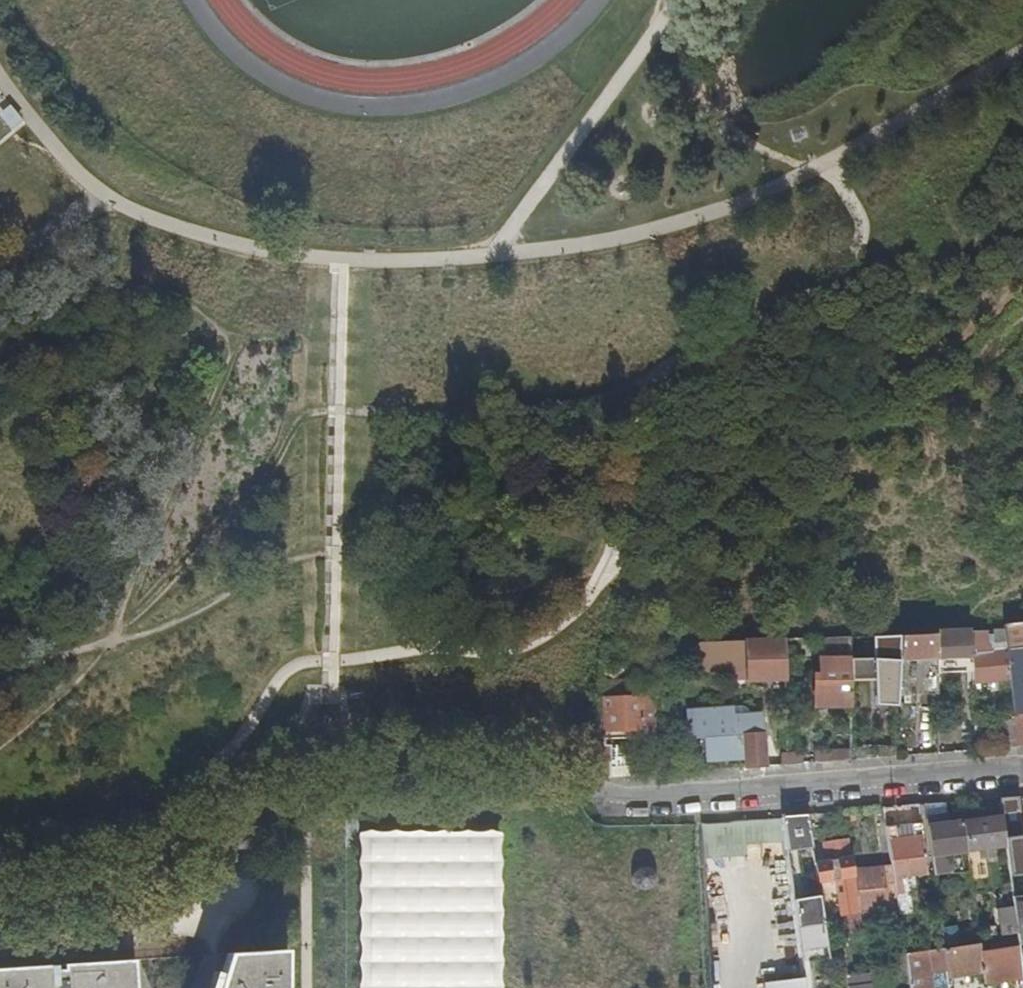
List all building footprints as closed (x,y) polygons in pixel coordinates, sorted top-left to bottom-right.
[(1019,632),(1005,633),(1007,648),(1021,647),(1019,632)] [(996,644),(988,645),(988,656),(1007,655),(1007,652),(1007,648),(1005,633),(995,633),(996,644)] [(974,687),(1011,683),(1007,655),(988,656),(988,645),(987,634),(971,635),(972,659),(974,687)] [(938,661),(972,659),(971,635),(938,638),(938,661)] [(902,663),(938,661),(938,638),(903,640),(902,663)] [(821,706),(852,706),(851,641),(824,641),(824,662),(820,662),(821,706)] [(747,643),(731,643),(731,672),(731,677),(746,677),(746,684),(786,683),(785,642),(747,643)] [(731,643),(694,644),(696,672),(731,672),(731,643)] [(1007,652),(1007,655),(1011,683),(1015,725),(1018,750),(1022,749),(1022,650),(1007,652)] [(938,698),(938,661),(902,663),(900,698),(938,698)] [(625,682),(601,683),(599,702),(603,702),(626,701),(625,682)] [(626,701),(603,702),(606,734),(643,731),(643,738),(650,737),(649,732),(655,732),(655,699),(626,701)] [(736,709),(689,711),(691,741),(706,741),(707,761),(745,760),(746,771),(747,771),(754,770),(766,770),(764,721),(764,720),(764,719),(763,718),(762,718),(762,717),(761,717),(760,717),(751,717),(736,718),(736,709)] [(736,709),(736,718),(751,717),(749,713),(745,710),(743,709),(736,709)] [(999,726),(1001,751),(1018,750),(1015,725),(999,726)] [(605,738),(595,739),(591,781),(621,779),(631,778),(630,766),(634,746),(605,748),(605,738)] [(816,753),(816,767),(824,766),(854,764),(854,751),(816,753)] [(804,754),(788,755),(788,768),(797,768),(804,767),(804,754)] [(1007,838),(1016,907),(1019,934),(1020,936),(1021,945),(1022,962),(1022,823),(1020,797),(1002,798),(1007,838)] [(750,843),(787,838),(784,816),(736,820),(706,822),(709,861),(751,855),(750,843)] [(949,853),(968,851),(963,821),(941,824),(940,816),(927,817),(928,825),(933,855),(935,873),(951,871),(949,853)] [(1000,816),(963,821),(968,851),(972,881),(990,878),(986,848),(1004,846),(1000,816)] [(898,839),(897,826),(887,827),(893,860),(927,855),(922,823),(913,824),(915,836),(898,839)] [(915,836),(913,824),(897,826),(898,839),(915,836)] [(856,913),(852,877),(856,876),(855,868),(850,837),(824,840),(829,880),(836,879),(841,915),(843,915),(856,913)] [(494,838),(364,840),(365,987),(497,987),(494,838)] [(804,851),(787,853),(791,899),(808,897),(804,851)] [(929,873),(927,855),(893,860),(893,865),(900,908),(901,914),(910,913),(907,892),(914,891),(912,876),(929,873)] [(856,876),(861,912),(900,908),(893,865),(855,868),(856,876)] [(824,897),(795,899),(801,962),(829,960),(824,897)] [(1003,936),(1019,934),(1016,907),(1000,909),(1003,936)] [(856,913),(843,915),(846,933),(859,931),(856,913)] [(949,979),(986,973),(983,950),(982,943),(946,948),(948,969),(949,979)] [(983,950),(986,973),(988,983),(1022,978),(1022,962),(1021,945),(983,950)] [(948,969),(946,948),(940,949),(908,954),(913,987),(934,987),(931,972),(935,970),(935,971),(948,969)] [(287,950),(228,954),(217,987),(287,987),(287,950)] [(0,969),(0,987),(135,987),(133,960),(62,965),(63,970),(56,970),(56,965),(0,969)] [(847,969),(833,971),(835,982),(846,980),(846,976),(848,975),(847,969)] [(934,987),(950,987),(949,979),(948,969),(935,971),(935,970),(931,972),(934,987)] [(767,987),(807,987),(805,979),(766,984),(767,987)] [(846,980),(835,982),(836,987),(847,987),(846,980)]
